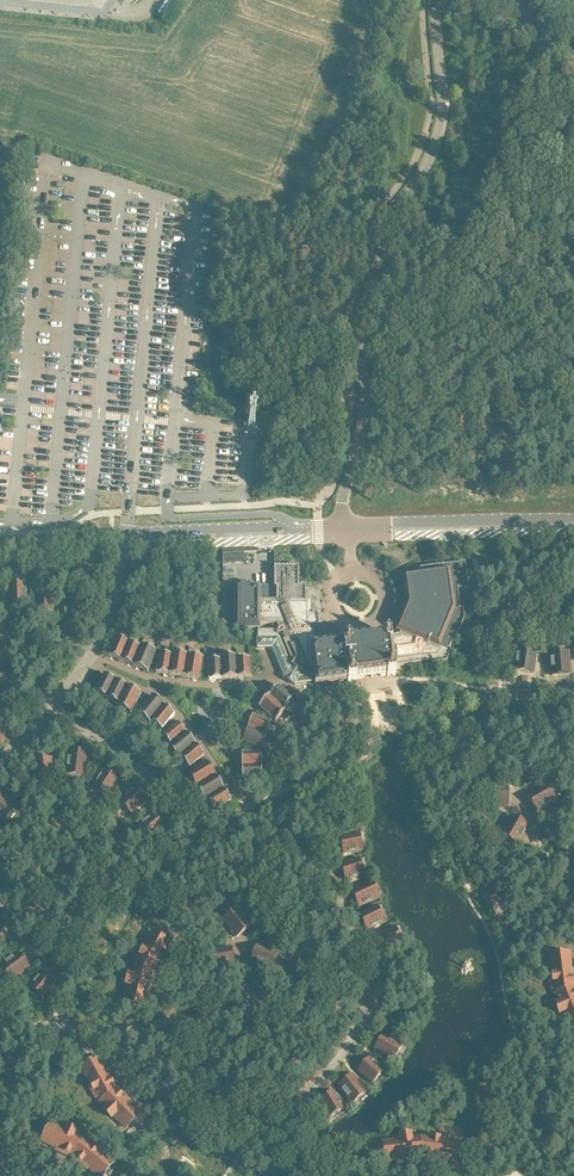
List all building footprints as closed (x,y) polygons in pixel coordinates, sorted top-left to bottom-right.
[(313,614),(313,600),(306,600),(306,597),(308,597),(308,590),(306,590),(306,586),(299,586),(299,567),(275,567),(275,600),(261,601),(261,585),(234,586),(235,628),(261,628),(261,624),(278,624),(278,628),(279,630),(258,630),(258,637),(256,637),(256,649),(272,649),(284,677),(283,679),(296,687),(297,685),(314,682),(315,685),(348,679),(348,681),(356,680),(356,678),(373,676),(388,674),(388,676),(396,675),(395,667),(431,662),(431,665),(447,663),(451,652),(449,651),(455,635),(458,636),(464,618),(463,609),(461,609),(458,589),(468,588),(465,562),(420,568),(421,576),(406,579),(410,605),(399,630),(402,631),(400,635),(368,639),(320,645),(313,628),(319,626),(318,620),(317,614),(313,614)] [(27,585),(8,586),(8,605),(27,605),(27,585)] [(55,599),(36,597),(34,617),(53,619),(55,599)] [(128,643),(116,638),(108,656),(121,661),(128,643)] [(140,648),(128,643),(121,661),(133,666),(140,648)] [(157,652),(142,645),(140,648),(133,666),(148,672),(157,652)] [(537,650),(517,648),(514,671),(534,674),(537,650)] [(569,651),(549,653),(551,676),(571,674),(569,651)] [(188,656),(172,653),(172,656),(169,675),(184,678),(188,656)] [(172,656),(159,654),(156,673),(169,675),(172,656)] [(204,658),(188,656),(184,678),(200,680),(204,658)] [(236,657),(221,657),(221,660),(222,680),(238,679),(237,659),(236,657)] [(250,659),(237,659),(238,679),(251,679),(250,659)] [(221,660),(207,661),(208,681),(222,680),(221,660)] [(0,675),(0,695),(8,695),(9,676),(0,675)] [(115,680),(104,675),(95,692),(106,698),(115,680)] [(127,686),(115,680),(106,698),(118,704),(127,686)] [(293,698),(278,685),(269,695),(284,708),(293,698)] [(131,714),(142,694),(127,686),(118,704),(117,707),(131,714)] [(286,710),(284,708),(269,695),(259,708),(260,708),(275,721),(275,722),(276,723),(286,710)] [(165,707),(152,696),(137,713),(150,724),(152,722),(165,707)] [(175,715),(165,707),(152,722),(162,730),(175,715)] [(271,722),(252,715),(248,729),(266,736),(271,722)] [(186,733),(177,723),(162,736),(170,745),(186,733)] [(266,736),(248,729),(243,742),(262,749),(266,736)] [(196,745),(186,733),(170,745),(168,747),(179,760),(181,758),(196,745)] [(205,755),(196,745),(181,758),(189,768),(205,755)] [(89,753),(69,751),(66,775),(86,778),(89,753)] [(261,752),(241,753),(242,767),(262,766),(261,752)] [(52,758),(34,760),(35,779),(54,778),(52,758)] [(207,762),(188,773),(196,788),(216,776),(207,762)] [(262,766),(242,767),(242,780),(262,780),(262,766)] [(120,780),(104,770),(93,787),(108,798),(120,780)] [(216,776),(196,788),(205,802),(208,800),(225,790),(216,776)] [(546,782),(526,794),(537,812),(557,800),(546,782)] [(137,784),(119,801),(133,816),(151,798),(137,784)] [(509,786),(486,786),(486,806),(508,807),(509,786)] [(231,801),(225,790),(208,800),(214,811),(231,801)] [(0,794),(0,819),(4,822),(16,805),(0,794)] [(137,828),(149,842),(165,829),(153,814),(137,828)] [(529,825),(511,815),(500,836),(518,845),(529,825)] [(360,832),(340,836),(343,854),(363,850),(360,832)] [(360,858),(340,863),(345,881),(365,876),(360,858)] [(372,880),(351,889),(359,908),(380,898),(372,880)] [(377,905),(359,914),(366,931),(385,922),(377,905)] [(238,907),(222,919),(236,938),(252,926),(238,907)] [(395,926),(374,936),(383,954),(404,944),(395,926)] [(158,941),(150,936),(143,947),(142,946),(134,959),(135,960),(133,963),(152,971),(155,966),(157,967),(161,961),(159,960),(169,942),(160,936),(158,941)] [(279,952),(258,943),(250,962),(271,970),(279,952)] [(232,946),(208,951),(212,970),(236,966),(232,946)] [(0,966),(0,967),(13,983),(31,968),(17,952),(0,966)] [(570,955),(559,956),(560,961),(550,962),(552,975),(551,975),(552,990),(554,990),(554,994),(573,989),(573,988),(573,982),(573,975),(572,975),(570,955)] [(152,971),(133,963),(131,972),(128,971),(125,982),(127,983),(124,993),(134,996),(132,1001),(142,1004),(148,984),(150,985),(152,978),(150,977),(152,971)] [(474,979),(476,975),(476,973),(474,967),(467,964),(463,966),(461,967),(459,973),(461,979),(467,982),(474,979)] [(57,983),(42,971),(29,988),(45,1001),(57,983)] [(554,994),(558,1003),(555,1004),(560,1014),(562,1013),(566,1023),(573,1020),(573,989),(554,994)] [(404,1045),(384,1032),(374,1049),(394,1062),(404,1045)] [(384,1070),(369,1057),(357,1071),(373,1084),(384,1070)] [(109,1078),(99,1059),(89,1065),(92,1069),(84,1074),(90,1085),(88,1086),(96,1099),(97,1098),(99,1102),(115,1089),(112,1084),(114,1083),(111,1076),(109,1078)] [(368,1092),(353,1074),(338,1086),(352,1104),(368,1092)] [(3,1078),(0,1083),(0,1098),(11,1104),(20,1087),(3,1078)] [(120,1094),(115,1089),(99,1102),(106,1108),(104,1110),(112,1119),(114,1117),(121,1124),(128,1118),(131,1121),(139,1114),(125,1099),(126,1098),(121,1092),(120,1094)] [(335,1091),(318,1100),(329,1118),(345,1108),(335,1091)] [(65,1130),(56,1126),(52,1134),(47,1132),(42,1142),(61,1151),(60,1153),(67,1156),(68,1154),(74,1156),(84,1139),(76,1135),(77,1132),(67,1128),(65,1130)] [(410,1135),(399,1137),(400,1139),(389,1141),(390,1150),(385,1151),(386,1161),(407,1159),(407,1161),(414,1160),(414,1158),(420,1157),(420,1137),(411,1138),(410,1135)] [(424,1137),(420,1137),(420,1157),(427,1158),(426,1160),(433,1161),(434,1159),(454,1161),(456,1151),(450,1150),(452,1141),(439,1139),(439,1138),(424,1136),(424,1137)] [(84,1139),(74,1156),(78,1160),(77,1162),(83,1167),(84,1165),(98,1175),(102,1175),(107,1170),(103,1166),(109,1159),(99,1151),(100,1150),(88,1140),(87,1141),(84,1139)]
